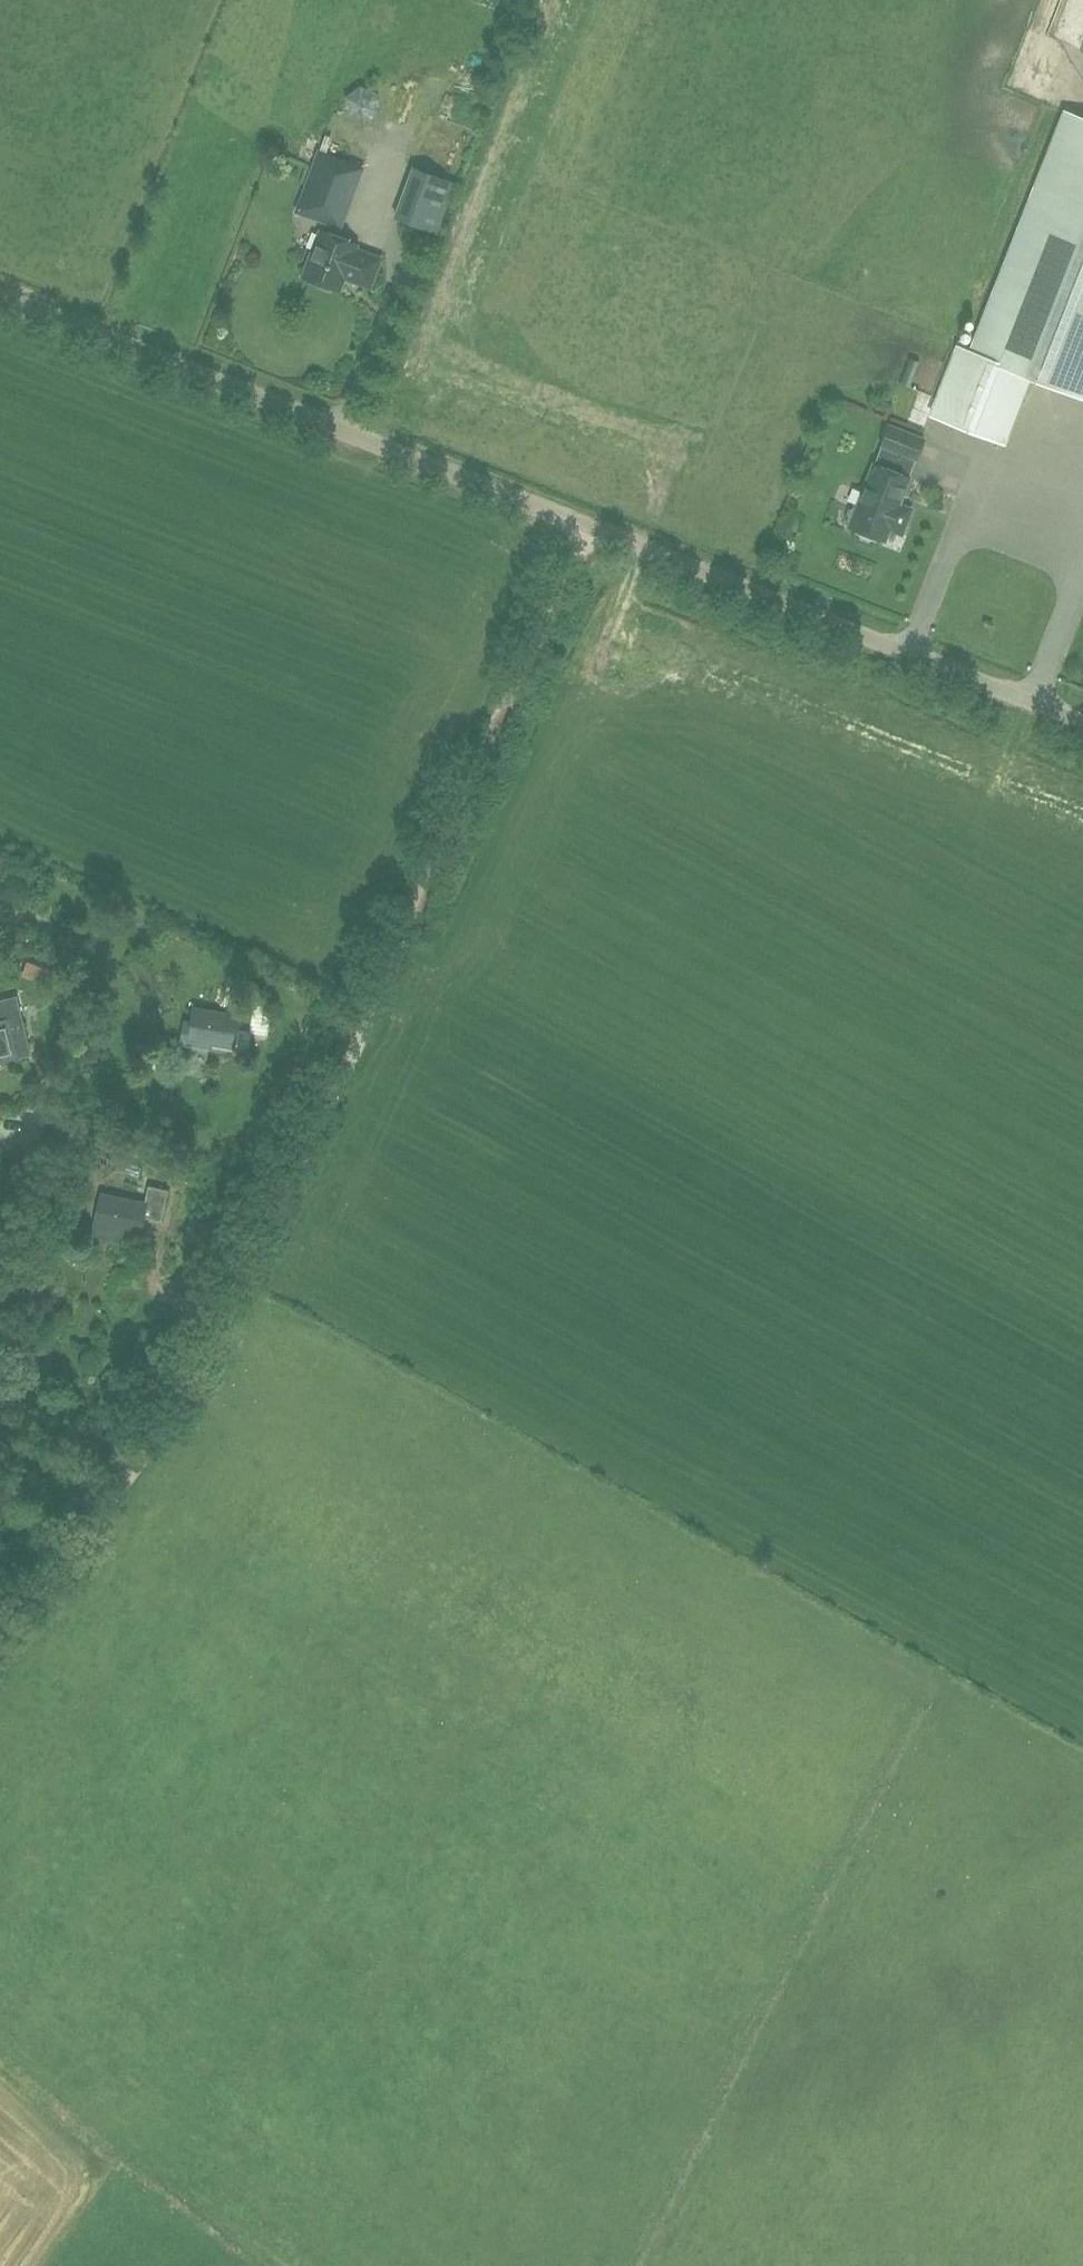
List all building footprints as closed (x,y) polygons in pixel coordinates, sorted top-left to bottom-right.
[(932,413),(1005,443),(1031,376),(1082,396),(1082,122),(1071,117),(976,353),(959,347),(932,413)] [(395,218),(437,234),(456,184),(458,185),(474,146),(421,126),(408,161),(414,169),(395,218)] [(363,167),(321,150),(298,209),(341,226),(363,167)] [(357,243),(323,230),(305,276),(340,290),(345,275),(370,285),(381,257),(356,247),(357,243)] [(882,445),(917,459),(924,440),(889,426),(882,445)] [(874,464),(850,527),(885,541),(889,529),(902,534),(911,509),(899,504),(910,478),(874,464)] [(842,504),(847,489),(834,484),(829,500),(842,504)] [(27,964),(23,976),(44,984),(48,972),(27,964)] [(25,1028),(19,1004),(5,1007),(0,1009),(0,1054),(15,1050),(13,1040),(27,1036),(25,1028)] [(238,1016),(195,1009),(192,1025),(185,1024),(182,1044),(210,1049),(211,1042),(217,1043),(216,1046),(233,1049),(236,1030),(250,1032),(255,1007),(240,1005),(238,1016)] [(102,1195),(96,1225),(122,1230),(122,1233),(138,1236),(142,1218),(161,1222),(167,1191),(148,1187),(145,1204),(102,1195)]
